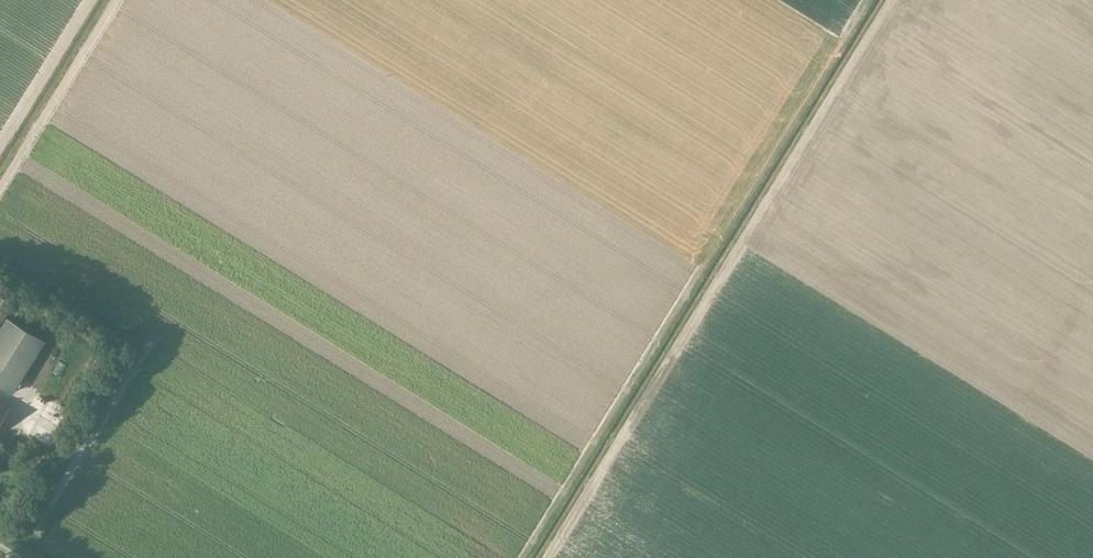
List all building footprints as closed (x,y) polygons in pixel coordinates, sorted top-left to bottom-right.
[(13,304),(0,295),(0,324),(13,304)] [(13,391),(43,342),(5,319),(0,327),(0,383),(13,391)] [(9,405),(0,399),(0,420),(9,405)]
